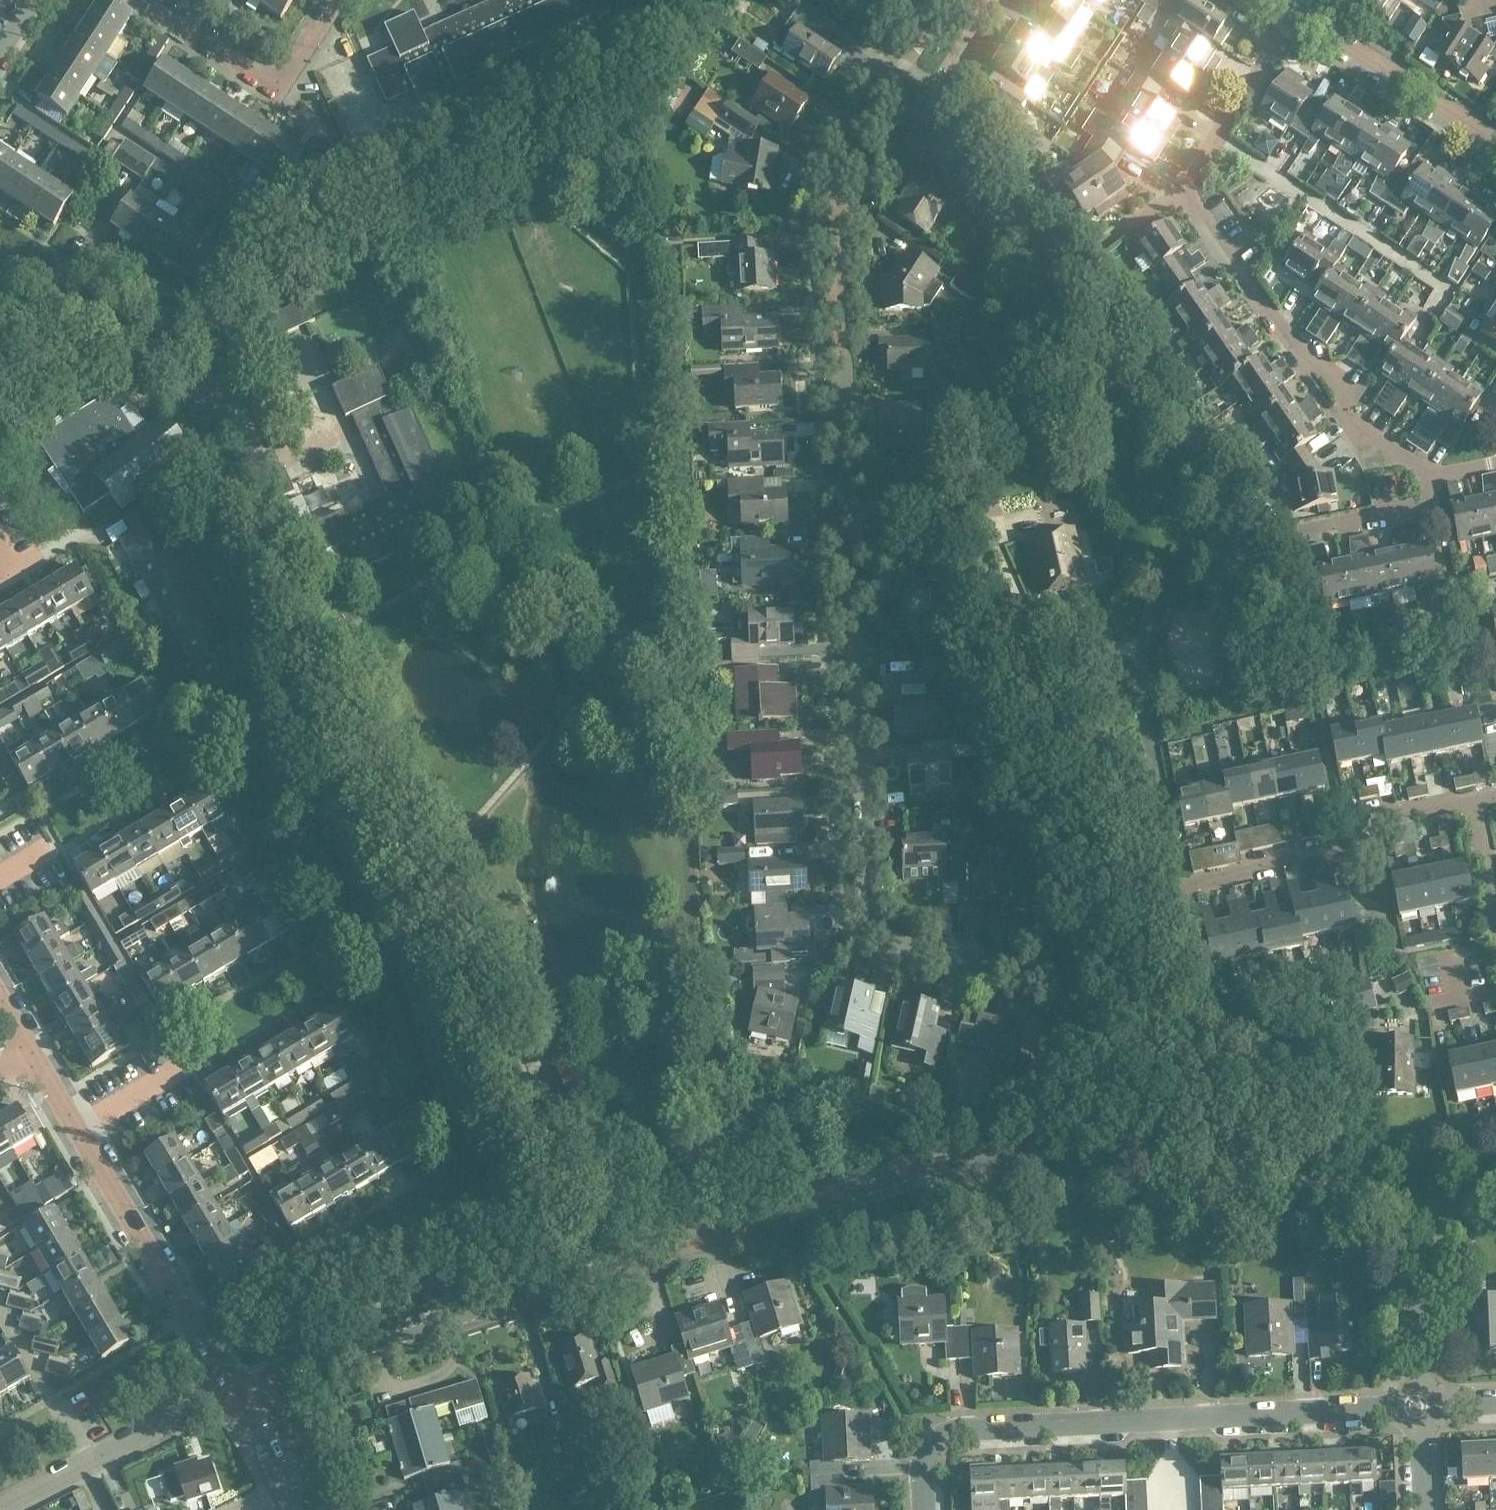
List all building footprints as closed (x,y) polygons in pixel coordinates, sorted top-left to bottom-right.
[(118,37),(131,17),(105,0),(101,0),(89,18),(118,37)] [(260,6),(280,19),(292,0),(263,0),(260,6)] [(454,81),(456,86),(485,73),(482,68),(595,17),(597,21),(627,8),(624,0),(493,0),(430,29),(454,81)] [(1033,7),(1054,21),(1048,30),(1072,46),(1079,37),(1067,29),(1073,19),(1081,8),(1069,0),(1038,0),(1033,7)] [(1144,3),(1157,12),(1165,0),(1146,0),(1144,3)] [(1180,22),(1199,34),(1220,48),(1230,31),(1230,27),(1226,24),(1227,23),(1192,0),(1177,0),(1176,2),(1188,10),(1180,22)] [(1398,3),(1394,0),(1360,0),(1379,13),(1377,15),(1388,22),(1400,4),(1398,3)] [(772,45),(781,51),(823,78),(839,52),(818,38),(825,27),(796,8),(772,45)] [(446,84),(454,81),(430,29),(421,33),(413,13),(383,27),(393,47),(366,60),(386,103),(413,90),(419,103),(448,89),(446,84)] [(1431,54),(1455,69),(1475,37),(1458,26),(1461,22),(1459,17),(1442,21),(1442,26),(1449,29),(1451,35),(1446,43),(1440,39),(1431,54)] [(118,37),(89,18),(76,38),(106,57),(118,37)] [(1179,36),(1166,56),(1207,83),(1220,63),(1192,44),(1199,34),(1180,22),(1175,18),(1168,28),(1179,36)] [(1007,32),(1000,42),(1040,68),(1048,57),(1054,48),(1066,56),(1072,46),(1048,30),(1041,40),(1020,26),(1013,37),(1007,32)] [(146,56),(155,62),(169,41),(160,35),(146,56)] [(1493,49),(1475,37),(1455,69),(1478,85),(1488,70),(1482,67),(1486,61),(1493,59),(1495,61),(1495,44),(1493,49)] [(76,38),(63,58),(93,77),(106,57),(76,38)] [(760,69),(767,59),(741,41),(734,51),(760,69)] [(1000,56),(994,66),(1015,80),(1008,91),(1027,103),(1032,107),(1039,96),(1027,88),(1033,79),(1040,68),(1000,42),(994,52),(1000,56)] [(1066,56),(1060,64),(1070,71),(1082,53),(1072,46),(1066,56)] [(155,62),(146,56),(133,75),(142,81),(155,62)] [(1141,68),(1134,79),(1159,95),(1165,84),(1186,98),(1193,88),(1200,93),(1207,83),(1166,56),(1160,66),(1153,76),(1141,68)] [(51,78),(80,97),(93,77),(63,58),(51,78)] [(165,106),(185,76),(165,63),(145,92),(165,106)] [(1298,135),(1319,102),(1297,88),(1302,81),(1288,71),(1262,111),(1298,135)] [(680,91),(686,79),(674,73),(668,84),(680,91)] [(120,95),(129,101),(142,81),(133,75),(120,95)] [(204,89),(185,76),(165,106),(185,119),(204,89)] [(754,102),(791,127),(807,102),(771,77),(754,102)] [(987,77),(973,97),(1013,123),(1014,122),(1027,103),(1008,91),(987,77)] [(80,97),(51,78),(37,99),(67,118),(80,97)] [(1178,126),(1177,122),(1173,119),(1152,105),(1159,95),(1134,79),(1122,97),(1134,104),(1126,117),(1166,143),(1178,126)] [(204,89),(185,119),(205,131),(224,102),(204,89)] [(714,126),(719,119),(747,138),(750,140),(760,125),(727,103),(727,104),(708,91),(694,112),(714,126)] [(129,101),(120,95),(107,115),(116,121),(129,101)] [(1329,109),(1319,102),(1298,135),(1307,142),(1301,151),(1308,156),(1321,139),(1331,145),(1356,107),(1349,102),(1345,108),(1333,101),(1329,109)] [(244,114),(224,102),(205,131),(224,144),(244,114)] [(12,115),(31,128),(37,119),(18,106),(12,115)] [(1365,114),(1356,107),(1331,145),(1341,151),(1331,171),(1338,175),(1371,126),(1361,119),(1365,114)] [(1083,132),(1095,139),(1119,155),(1126,144),(1146,158),(1153,149),(1160,153),(1166,143),(1126,117),(1114,137),(1101,129),(1107,121),(1096,113),(1083,132)] [(244,114),(224,144),(244,157),(264,127),(244,114)] [(116,121),(107,115),(94,135),(103,141),(116,121)] [(57,131),(37,119),(31,128),(51,141),(57,131)] [(142,141),(147,133),(127,119),(121,128),(142,141)] [(1006,133),(1042,156),(1049,145),(1014,122),(1013,123),(1006,133)] [(1359,163),(1368,169),(1393,131),(1386,126),(1382,133),(1371,126),(1338,175),(1344,179),(1359,163)] [(283,140),(264,127),(244,157),(264,170),(283,140)] [(51,141),(71,154),(77,144),(57,131),(51,141)] [(1386,205),(1416,161),(1406,154),(1409,150),(1398,144),(1403,137),(1393,131),(1368,169),(1378,175),(1368,194),(1386,205)] [(167,146),(147,133),(142,141),(161,154),(167,146)] [(168,146),(167,146),(161,154),(181,167),(187,159),(191,152),(172,139),(168,146)] [(1102,158),(1082,171),(1108,211),(1118,205),(1125,199),(1126,194),(1123,191),(1109,169),(1119,155),(1095,139),(1088,149),(1102,158)] [(283,140),(264,170),(284,183),(304,153),(283,140)] [(125,141),(121,148),(112,162),(122,168),(135,148),(125,141)] [(112,162),(121,148),(111,142),(102,155),(112,162)] [(98,158),(77,144),(71,154),(91,168),(98,158)] [(743,156),(726,153),(726,156),(721,155),(713,159),(710,180),(721,181),(721,183),(768,191),(775,150),(745,145),(743,156)] [(132,175),(145,154),(135,148),(122,168),(132,175)] [(12,158),(0,150),(0,176),(12,158)] [(145,154),(132,175),(142,181),(150,169),(156,161),(145,154)] [(12,200),(32,171),(12,158),(0,176),(0,192),(12,200)] [(206,172),(187,159),(181,167),(201,180),(206,172)] [(156,160),(156,161),(150,169),(170,183),(176,173),(156,160)] [(1412,207),(1421,213),(1447,175),(1438,170),(1433,176),(1423,170),(1425,167),(1416,161),(1386,205),(1402,216),(1412,207)] [(1099,217),(1108,211),(1082,171),(1071,179),(1063,167),(1043,180),(1059,204),(1070,197),(1083,218),(1094,211),(1099,217)] [(12,200),(32,213),(51,184),(32,171),(12,200)] [(220,193),(226,185),(206,172),(201,180),(220,193)] [(176,173),(170,183),(190,196),(196,186),(176,173)] [(1349,183),(1344,179),(1338,175),(1324,196),(1336,203),(1349,183)] [(1455,180),(1447,175),(1421,213),(1431,219),(1422,239),(1428,243),(1461,194),(1450,187),(1455,180)] [(903,198),(906,200),(895,217),(925,235),(949,199),(916,178),(903,198)] [(51,184),(32,213),(52,227),(72,197),(51,184)] [(246,198),(226,185),(220,193),(240,206),(246,198)] [(196,186),(190,196),(210,209),(216,199),(196,186)] [(1471,201),(1461,194),(1428,243),(1435,247),(1449,231),(1459,237),(1484,200),(1475,194),(1471,201)] [(132,241),(151,212),(131,198),(112,227),(132,241)] [(266,211),(246,198),(240,206),(260,219),(266,211)] [(216,199),(210,209),(229,222),(236,212),(216,199)] [(1459,261),(1458,263),(1465,268),(1466,267),(1495,221),(1495,217),(1488,212),(1492,205),(1484,200),(1459,237),(1468,243),(1459,261)] [(132,241),(152,253),(171,225),(151,212),(132,241)] [(1170,221),(1166,224),(1131,248),(1138,257),(1143,252),(1154,267),(1150,269),(1165,290),(1184,277),(1170,256),(1183,247),(1175,236),(1179,233),(1170,221)] [(191,238),(171,225),(152,253),(172,266),(191,238)] [(1323,283),(1335,264),(1337,262),(1311,245),(1315,240),(1306,234),(1282,270),(1306,285),(1312,276),(1322,283),(1323,283)] [(172,266),(191,279),(210,251),(191,238),(172,266)] [(1423,250),(1428,243),(1422,239),(1421,238),(1415,240),(1407,252),(1417,259),(1423,250)] [(773,289),(771,255),(759,256),(759,242),(697,245),(698,259),(727,258),(727,274),(737,274),(738,291),(773,289)] [(1428,243),(1423,250),(1430,255),(1435,247),(1428,243)] [(1365,245),(1358,256),(1366,261),(1373,250),(1365,245)] [(210,251),(191,279),(212,293),(231,264),(210,251)] [(920,308),(927,307),(941,287),(930,280),(935,272),(906,252),(884,286),(883,310),(920,309),(920,308)] [(1198,253),(1185,264),(1194,274),(1207,263),(1198,253)] [(1491,276),(1495,265),(1495,261),(1488,257),(1481,272),(1491,276)] [(1468,268),(1466,267),(1465,268),(1458,263),(1459,261),(1455,259),(1447,278),(1457,285),(1468,268)] [(1344,270),(1335,264),(1323,283),(1322,283),(1310,301),(1321,308),(1305,332),(1315,339),(1351,283),(1341,276),(1344,270)] [(1174,314),(1181,324),(1224,294),(1218,286),(1205,295),(1196,283),(1191,287),(1184,277),(1165,290),(1172,300),(1161,308),(1168,317),(1174,314)] [(1363,291),(1351,283),(1315,339),(1325,345),(1341,321),(1351,327),(1375,290),(1367,285),(1363,291)] [(1375,290),(1351,327),(1361,334),(1345,359),(1355,365),(1391,310),(1381,303),(1385,297),(1375,290)] [(1183,339),(1190,349),(1224,324),(1216,313),(1230,303),(1224,294),(1181,324),(1189,335),(1183,339)] [(1485,308),(1495,316),(1495,303),(1491,300),(1485,308)] [(1450,332),(1461,321),(1445,306),(1434,317),(1450,332)] [(1485,308),(1480,317),(1486,321),(1479,332),(1495,342),(1495,316),(1485,308)] [(721,336),(722,353),(776,350),(775,320),(741,322),(741,309),(702,311),(704,337),(721,336)] [(1403,317),(1391,310),(1355,365),(1365,372),(1381,347),(1391,353),(1391,354),(1403,337),(1404,338),(1417,318),(1407,311),(1403,317)] [(1201,353),(1208,364),(1252,334),(1246,326),(1232,335),(1224,324),(1190,349),(1196,357),(1201,353)] [(1216,389),(1225,382),(1251,363),(1250,362),(1244,352),(1258,343),(1252,334),(1208,364),(1216,375),(1210,380),(1216,389)] [(1412,343),(1404,338),(1403,337),(1391,354),(1391,353),(1378,372),(1389,379),(1372,404),(1383,411),(1419,356),(1409,348),(1412,343)] [(926,350),(926,340),(891,341),(891,340),(878,340),(879,359),(886,359),(887,372),(898,371),(898,381),(909,381),(909,371),(924,370),(924,372),(935,372),(934,350),(926,350)] [(1237,387),(1244,397),(1287,367),(1281,359),(1267,368),(1259,356),(1250,362),(1251,363),(1225,382),(1231,390),(1237,387)] [(1431,363),(1419,356),(1383,411),(1392,417),(1409,393),(1419,400),(1443,363),(1435,358),(1431,363)] [(1423,437),(1460,382),(1449,375),(1453,369),(1443,363),(1419,400),(1429,406),(1413,431),(1423,437)] [(360,433),(390,499),(383,503),(382,499),(363,508),(364,511),(346,519),(343,512),(314,526),(301,498),(274,511),(311,593),(339,581),(335,573),(345,569),(355,565),(358,573),(455,528),(442,500),(451,496),(412,410),(393,418),(385,401),(392,398),(378,367),(332,388),(346,418),(356,413),(359,419),(354,421),(358,428),(362,426),(364,431),(360,433)] [(734,394),(734,410),(779,408),(778,379),(756,380),(755,367),(724,368),(725,394),(734,394)] [(1246,412),(1252,421),(1287,397),(1279,385),(1293,376),(1287,367),(1244,397),(1252,409),(1246,412)] [(1471,390),(1460,382),(1423,437),(1433,444),(1449,419),(1460,426),(1484,390),(1475,384),(1471,390)] [(1264,426),(1272,437),(1315,407),(1309,398),(1295,408),(1287,397),(1252,421),(1258,430),(1264,426)] [(191,454),(163,419),(136,440),(107,399),(39,439),(81,510),(109,493),(122,510),(191,454)] [(881,449),(907,447),(914,454),(937,438),(929,424),(919,425),(918,407),(879,409),(881,449)] [(1283,460),(1289,469),(1309,456),(1302,446),(1315,437),(1307,426),(1320,416),(1315,407),(1272,437),(1280,449),(1274,453),(1281,462),(1283,460)] [(727,452),(728,469),(783,466),(781,437),(749,438),(748,424),(708,426),(709,452),(727,452)] [(1221,443),(1213,448),(1219,457),(1225,452),(1226,449),(1221,443)] [(1318,470),(1309,456),(1289,469),(1296,480),(1299,498),(1292,500),(1294,510),(1317,506),(1327,504),(1337,502),(1331,472),(1319,475),(1318,470)] [(269,503),(294,492),(283,468),(259,480),(269,503)] [(1471,501),(1479,539),(1495,536),(1495,511),(1489,476),(1481,477),(1482,499),(1471,501)] [(741,511),(742,526),(786,523),(784,494),(762,495),(761,480),(728,482),(730,512),(741,511)] [(1479,539),(1471,501),(1463,503),(1456,483),(1446,485),(1458,543),(1479,539)] [(1329,512),(1327,504),(1317,506),(1318,514),(1329,512)] [(128,556),(164,536),(147,508),(123,522),(131,535),(120,542),(128,556)] [(1400,528),(1411,587),(1434,583),(1427,545),(1415,547),(1408,526),(1400,528)] [(1411,587),(1400,528),(1391,530),(1393,552),(1382,554),(1389,592),(1411,587)] [(1086,586),(1073,529),(1027,539),(1039,596),(1086,586)] [(1389,592),(1382,554),(1372,556),(1365,535),(1356,537),(1368,596),(1389,592)] [(164,536),(128,556),(145,584),(180,564),(164,536)] [(1368,596),(1356,537),(1348,539),(1349,561),(1339,563),(1346,601),(1368,596)] [(740,540),(742,584),(789,581),(787,551),(766,552),(766,539),(740,540)] [(1346,601),(1339,563),(1329,565),(1322,544),(1302,548),(1307,573),(1318,571),(1325,605),(1346,601)] [(1097,575),(1112,572),(1109,559),(1094,562),(1097,575)] [(180,564),(145,584),(162,612),(197,592),(180,564)] [(52,581),(71,612),(92,599),(74,568),(52,581)] [(717,598),(716,572),(700,573),(701,599),(717,598)] [(71,612),(52,581),(31,593),(49,624),(71,612)] [(49,624),(31,593),(9,606),(28,637),(49,624)] [(9,606),(0,612),(0,639),(6,650),(28,637),(9,606)] [(740,607),(730,607),(730,628),(740,628),(740,607)] [(757,661),(756,647),(792,645),(791,613),(749,616),(750,641),(732,642),(733,663),(757,661)] [(1398,630),(1401,646),(1425,640),(1423,632),(1422,625),(1398,630)] [(1401,646),(1398,630),(1379,634),(1380,641),(1382,650),(1401,646)] [(101,632),(87,640),(93,650),(107,642),(101,632)] [(73,662),(93,650),(87,640),(67,652),(73,662)] [(112,660),(126,652),(120,642),(107,650),(112,660)] [(98,654),(89,660),(75,668),(81,678),(104,665),(98,654)] [(1450,668),(1466,665),(1463,654),(1448,658),(1450,668)] [(44,665),(51,676),(64,668),(58,658),(44,665)] [(50,676),(43,663),(21,676),(29,689),(50,676)] [(81,678),(75,668),(62,676),(68,686),(81,678)] [(778,668),(772,669),(733,671),(736,722),(796,719),(795,687),(779,688),(778,668)] [(119,694),(137,725),(160,711),(142,681),(119,694)] [(21,694),(15,683),(2,691),(8,701),(21,694)] [(923,684),(924,698),(893,700),(895,732),(934,730),(932,698),(949,697),(948,683),(923,684)] [(32,693),(38,704),(51,696),(45,686),(32,693)] [(38,704),(32,693),(19,701),(25,711),(38,704)] [(137,725),(119,694),(98,707),(116,738),(137,725)] [(0,713),(0,730),(18,720),(10,707),(0,713)] [(116,738),(98,707),(76,720),(94,750),(116,738)] [(1452,715),(1459,748),(1482,744),(1475,710),(1452,715)] [(1428,720),(1435,753),(1459,748),(1452,715),(1428,720)] [(94,750),(76,720),(55,732),(73,763),(94,750)] [(1404,725),(1411,758),(1435,753),(1428,720),(1404,725)] [(1355,727),(1361,760),(1384,756),(1386,756),(1380,729),(1379,722),(1355,727)] [(1386,756),(1384,756),(1386,763),(1411,758),(1404,725),(1380,729),(1386,756)] [(964,741),(974,737),(975,737),(970,726),(969,726),(960,730),(964,741)] [(1361,760),(1355,727),(1330,732),(1337,765),(1361,760)] [(34,745),(52,775),(73,763),(55,732),(34,745)] [(776,732),(726,735),(727,750),(751,749),(753,782),(776,781),(776,777),(798,775),(796,745),(777,746),(776,732)] [(6,749),(11,758),(29,789),(52,775),(34,745),(29,736),(6,749)] [(952,758),(978,757),(977,741),(952,742),(952,758)] [(909,786),(925,785),(925,795),(938,794),(938,784),(949,784),(947,753),(908,755),(909,786)] [(1293,760),(1300,794),(1324,789),(1317,755),(1293,760)] [(1269,765),(1276,798),(1300,794),(1293,760),(1269,765)] [(0,766),(0,776),(3,781),(14,775),(6,762),(0,766)] [(1246,770),(1253,803),(1276,798),(1269,765),(1246,770)] [(1231,816),(1229,808),(1224,782),(1222,774),(1221,770),(1198,775),(1200,787),(1207,821),(1231,816)] [(1222,774),(1224,782),(1229,808),(1253,803),(1246,770),(1222,774)] [(1464,779),(1466,789),(1475,787),(1473,777),(1464,779)] [(1466,789),(1464,779),(1454,781),(1456,791),(1466,789)] [(1367,788),(1369,798),(1379,796),(1377,786),(1367,788)] [(1417,788),(1419,799),(1428,797),(1426,786),(1417,788)] [(1207,821),(1200,787),(1176,792),(1183,826),(1207,821)] [(204,788),(182,801),(200,832),(222,818),(204,788)] [(1369,798),(1367,788),(1358,790),(1360,800),(1369,798)] [(1419,799),(1417,788),(1407,790),(1409,800),(1419,799)] [(709,806),(737,805),(737,790),(709,792),(709,806)] [(22,812),(32,806),(24,793),(14,799),(22,812)] [(179,844),(200,832),(182,801),(160,814),(179,844)] [(799,802),(753,805),(755,835),(801,832),(799,802)] [(956,884),(956,883),(955,854),(954,813),(936,813),(937,834),(903,835),(904,868),(940,866),(941,884),(956,884)] [(160,814),(138,827),(157,857),(179,844),(160,814)] [(1305,818),(1309,838),(1319,836),(1315,816),(1305,818)] [(1305,818),(1295,820),(1299,840),(1309,838),(1305,818)] [(1268,826),(1258,828),(1262,848),(1272,846),(1268,826)] [(157,857),(138,827),(117,840),(135,870),(157,857)] [(1258,828),(1248,830),(1252,850),(1262,848),(1258,828)] [(1444,868),(1452,906),(1470,902),(1463,864),(1455,866),(1449,837),(1439,839),(1441,848),(1445,868),(1444,868)] [(1441,848),(1439,839),(1429,841),(1431,850),(1441,848)] [(117,840),(96,852),(114,883),(135,870),(117,840)] [(1409,875),(1416,913),(1434,909),(1426,871),(1419,873),(1414,844),(1404,846),(1406,856),(1409,875)] [(1227,866),(1223,845),(1213,847),(1217,868),(1227,866)] [(1406,856),(1404,846),(1394,848),(1396,858),(1406,856)] [(1213,847),(1203,849),(1207,870),(1217,868),(1213,847)] [(718,865),(743,864),(742,849),(717,851),(718,865)] [(1008,851),(955,854),(956,883),(971,882),(971,897),(1010,896),(1008,851)] [(114,883),(96,852),(73,866),(92,897),(114,883)] [(218,861),(224,871),(238,863),(231,853),(218,861)] [(251,862),(250,862),(237,870),(243,880),(257,872),(262,881),(269,877),(255,853),(248,857),(251,862)] [(750,893),(764,893),(765,907),(785,906),(785,891),(804,890),(803,860),(748,863),(750,893)] [(224,871),(218,861),(205,868),(211,878),(224,871)] [(1426,871),(1434,909),(1452,906),(1444,868),(1426,871)] [(1322,875),(1334,933),(1352,929),(1344,890),(1335,892),(1331,873),(1322,875)] [(170,875),(156,881),(160,891),(174,886),(170,875)] [(1316,936),(1334,933),(1322,875),(1313,877),(1316,896),(1308,897),(1316,936)] [(1416,913),(1409,875),(1390,878),(1398,916),(1416,913)] [(174,886),(180,896),(194,888),(188,878),(174,886)] [(1299,940),(1300,940),(1316,936),(1308,897),(1300,899),(1296,880),(1286,882),(1292,909),(1293,909),(1299,940)] [(205,889),(211,899),(225,891),(219,881),(205,889)] [(180,896),(174,886),(162,894),(168,904),(180,896)] [(211,899),(205,889),(193,896),(199,906),(211,899)] [(1271,893),(1283,951),(1301,947),(1300,940),(1299,940),(1293,909),(1292,909),(1284,911),(1280,891),(1271,893)] [(1265,955),(1283,951),(1271,893),(1262,895),(1266,914),(1257,916),(1265,955)] [(87,923),(98,917),(92,908),(85,895),(74,900),(82,914),(87,923)] [(1247,958),(1265,955),(1257,916),(1248,918),(1244,899),(1235,900),(1247,958)] [(1229,962),(1247,958),(1235,900),(1226,902),(1230,922),(1221,924),(1229,962)] [(250,914),(268,945),(290,931),(272,901),(250,914)] [(131,912),(137,922),(151,914),(145,904),(131,912)] [(162,914),(168,924),(181,917),(175,906),(162,914)] [(785,906),(765,907),(754,907),(756,950),(772,949),(772,964),(808,963),(806,918),(786,919),(785,906)] [(1212,966),(1229,962),(1221,924),(1213,925),(1209,906),(1200,908),(1212,966)] [(137,922),(131,912),(119,919),(125,929),(137,922)] [(168,924),(162,914),(149,922),(155,932),(168,924)] [(268,945),(250,914),(228,927),(246,958),(268,945)] [(1436,915),(1421,918),(1422,928),(1438,925),(1436,915)] [(93,932),(100,945),(110,939),(98,917),(87,923),(93,932)] [(14,937),(27,959),(58,941),(68,935),(62,925),(52,930),(45,918),(14,937)] [(141,927),(132,932),(118,940),(124,950),(147,937),(141,927)] [(246,958),(228,927),(207,940),(225,970),(246,958)] [(225,970),(207,940),(202,931),(191,937),(196,946),(185,953),(204,983),(225,970)] [(110,939),(100,945),(113,967),(123,961),(118,952),(110,939)] [(27,959),(40,981),(71,962),(85,954),(78,943),(65,951),(58,941),(27,959)] [(164,965),(182,996),(204,983),(185,953),(164,965)] [(118,976),(126,988),(136,982),(123,961),(113,967),(118,976)] [(40,981),(53,1002),(84,984),(97,976),(93,968),(79,975),(71,962),(40,981)] [(182,996),(164,965),(141,979),(160,1010),(182,996)] [(754,992),(758,993),(749,1032),(789,1041),(798,1001),(784,997),(782,967),(753,969),(754,992)] [(1398,995),(1411,988),(1414,987),(1407,973),(1406,973),(1391,981),(1398,995)] [(136,982),(126,988),(134,1001),(144,995),(136,982)] [(866,1014),(872,992),(837,983),(826,1030),(851,1036),(848,1048),(871,1053),(880,1017),(866,1014)] [(53,1002),(66,1024),(97,1006),(107,1000),(102,992),(92,997),(84,984),(53,1002)] [(1369,1012),(1359,986),(1341,993),(1351,1019),(1369,1012)] [(914,1064),(938,1069),(946,1033),(932,1030),(937,1007),(903,999),(892,1046),(917,1052),(914,1064)] [(1484,1015),(1494,1013),(1492,1003),(1482,1005),(1484,1015)] [(66,1024),(79,1046),(110,1027),(104,1017),(97,1006),(66,1024)] [(331,1053),(354,1039),(335,1008),(313,1022),(331,1053)] [(1466,1008),(1456,1010),(1458,1020),(1468,1018),(1466,1008)] [(1448,1022),(1458,1020),(1456,1010),(1446,1012),(1448,1022)] [(154,1014),(145,1019),(152,1032),(162,1027),(154,1014)] [(1008,1106),(1014,1081),(1018,1082),(1023,1079),(1026,1076),(1026,1073),(1026,1069),(1022,1065),(1017,1064),(1025,1031),(1024,1031),(1023,1033),(1014,1031),(1015,1025),(973,1015),(972,1023),(960,1020),(960,1018),(959,1017),(953,1044),(991,1052),(988,1066),(995,1068),(992,1081),(999,1083),(994,1103),(1008,1106)] [(291,1035),(310,1066),(331,1053),(313,1022),(291,1035)] [(110,1027),(79,1046),(92,1068),(123,1050),(110,1027)] [(270,1048),(288,1078),(310,1066),(291,1035),(270,1048)] [(549,1052),(572,1103),(603,1088),(588,1055),(586,1056),(579,1039),(549,1052)] [(1378,1040),(1378,1076),(1376,1076),(1376,1096),(1411,1096),(1411,1076),(1409,1076),(1409,1041),(1378,1040)] [(1490,1088),(1495,1087),(1495,1047),(1482,1050),(1490,1088)] [(249,1060),(267,1091),(275,1086),(288,1078),(270,1048),(249,1060)] [(1465,1053),(1472,1092),(1490,1088),(1482,1050),(1465,1053)] [(1472,1092),(1465,1053),(1447,1057),(1455,1095),(1472,1092)] [(254,1099),(267,1091),(249,1060),(227,1073),(246,1104),(252,1114),(260,1109),(254,1099)] [(372,1066),(362,1072),(348,1081),(354,1091),(378,1076),(372,1066)] [(246,1104),(227,1073),(205,1086),(223,1117),(246,1104)] [(334,1102),(354,1091),(348,1081),(329,1092),(334,1102)] [(373,1100),(386,1092),(380,1082),(367,1090),(373,1100)] [(305,1106),(311,1116),(324,1108),(318,1098),(305,1106)] [(335,1109),(341,1119),(355,1111),(349,1100),(335,1109)] [(290,1128),(298,1124),(311,1116),(305,1106),(284,1118),(290,1128)] [(14,1151),(36,1138),(18,1107),(0,1117),(0,1128),(14,1151)] [(341,1119),(335,1109),(323,1116),(329,1126),(341,1119)] [(33,1111),(24,1116),(36,1138),(45,1133),(33,1111)] [(212,1134),(222,1128),(214,1115),(204,1121),(212,1134)] [(380,1135),(398,1166),(421,1153),(403,1122),(380,1135)] [(262,1131),(268,1142),(281,1134),(275,1124),(262,1131)] [(293,1134),(299,1144),(312,1136),(306,1126),(293,1134)] [(14,1151),(0,1128),(0,1159),(14,1151)] [(299,1144),(293,1134),(279,1142),(286,1152),(299,1144)] [(398,1166),(380,1135),(359,1148),(377,1179),(398,1166)] [(158,1179),(188,1161),(175,1138),(144,1156),(158,1179)] [(256,1149),(250,1139),(240,1144),(246,1155),(256,1149)] [(223,1152),(231,1165),(241,1159),(233,1146),(223,1152)] [(377,1179),(359,1148),(337,1160),(355,1192),(377,1179)] [(254,1170),(267,1162),(262,1152),(248,1161),(254,1170)] [(249,1172),(241,1159),(231,1165),(239,1178),(249,1172)] [(316,1173),(334,1204),(355,1192),(337,1160),(316,1173)] [(158,1179),(170,1200),(201,1183),(188,1161),(158,1179)] [(294,1186),(312,1217),(334,1204),(316,1173),(294,1186)] [(44,1183),(49,1190),(55,1200),(68,1192),(57,1175),(44,1183)] [(170,1200),(183,1222),(214,1204),(201,1183),(170,1200)] [(312,1217),(294,1186),(271,1199),(290,1230),(312,1217)] [(249,1195),(256,1208),(266,1202),(259,1189),(249,1195)] [(24,1218),(37,1210),(32,1200),(18,1208),(24,1218)] [(256,1208),(264,1221),(269,1230),(279,1224),(266,1202),(256,1208)] [(183,1222),(196,1244),(227,1226),(214,1204),(183,1222)] [(11,1226),(24,1218),(18,1208),(5,1216),(11,1226)] [(24,1228),(38,1250),(69,1232),(55,1210),(24,1228)] [(909,1234),(932,1226),(929,1216),(906,1224),(909,1234)] [(269,1230),(275,1240),(283,1252),(293,1247),(279,1224),(269,1230)] [(196,1244),(209,1266),(240,1247),(227,1226),(196,1244)] [(69,1232),(38,1250),(50,1272),(81,1254),(69,1232)] [(240,1247),(209,1266),(222,1288),(253,1270),(240,1247)] [(50,1272),(63,1294),(94,1275),(81,1254),(50,1272)] [(8,1258),(0,1256),(0,1268),(5,1270),(8,1258)] [(20,1280),(0,1275),(0,1287),(18,1291),(20,1280)] [(94,1275),(63,1294),(76,1315),(107,1297),(94,1275)] [(1292,1280),(1294,1322),(1305,1322),(1302,1279),(1292,1280)] [(745,1296),(753,1322),(740,1326),(752,1366),(767,1362),(759,1338),(800,1325),(787,1283),(745,1296)] [(1184,1288),(1184,1287),(1151,1289),(1152,1306),(1142,1307),(1143,1326),(1128,1327),(1129,1353),(1154,1352),(1155,1368),(1183,1367),(1182,1350),(1177,1350),(1175,1316),(1190,1315),(1190,1319),(1214,1318),(1212,1286),(1184,1288)] [(902,1302),(899,1302),(901,1346),(946,1343),(947,1362),(960,1361),(958,1329),(945,1330),(943,1299),(927,1300),(926,1290),(921,1288),(916,1288),(911,1288),(906,1289),(902,1291),(902,1302)] [(31,1313),(34,1301),(10,1295),(7,1307),(31,1313)] [(1100,1322),(1098,1295),(1080,1296),(1081,1319),(1086,1323),(1100,1322)] [(76,1315),(89,1337),(120,1319),(107,1297),(76,1315)] [(1486,1298),(1489,1350),(1495,1349),(1495,1298),(1486,1298)] [(1354,1324),(1360,1324),(1359,1299),(1318,1301),(1319,1320),(1305,1321),(1307,1359),(1331,1358),(1330,1348),(1355,1347),(1354,1324)] [(1291,1354),(1289,1304),(1245,1306),(1248,1356),(1291,1354)] [(740,1326),(726,1331),(718,1305),(676,1318),(684,1344),(689,1360),(690,1360),(730,1347),(738,1371),(752,1366),(740,1326)] [(44,1335),(46,1323),(22,1317),(19,1328),(44,1335)] [(120,1319),(89,1337),(103,1360),(134,1341),(120,1319)] [(1085,1353),(1083,1327),(1051,1329),(1053,1373),(1083,1372),(1082,1354),(1085,1353)] [(974,1328),(958,1329),(960,1361),(974,1360),(975,1377),(1018,1375),(1016,1332),(974,1334),(974,1328)] [(615,1383),(607,1360),(596,1364),(587,1337),(557,1347),(571,1388),(596,1379),(599,1389),(615,1383)] [(57,1356),(59,1345),(35,1338),(32,1350),(57,1356)] [(687,1399),(681,1379),(695,1374),(690,1360),(689,1360),(684,1344),(670,1348),(673,1356),(631,1369),(645,1412),(687,1399)] [(0,1355),(0,1378),(8,1392),(31,1379),(12,1348),(0,1355)] [(70,1379),(73,1367),(48,1361),(45,1373),(70,1379)] [(541,1408),(533,1384),(529,1385),(527,1377),(499,1386),(509,1418),(541,1408)] [(0,1378),(0,1397),(8,1392),(0,1378)] [(477,1383),(473,1384),(382,1411),(395,1452),(440,1438),(432,1411),(453,1405),(459,1427),(487,1420),(477,1383)] [(574,1411),(565,1414),(572,1434),(580,1431),(574,1411)] [(572,1434),(565,1414),(543,1421),(549,1441),(572,1434)] [(869,1462),(867,1417),(823,1420),(825,1464),(869,1462)] [(440,1438),(395,1452),(403,1480),(448,1467),(440,1438)] [(1488,1480),(1486,1446),(1460,1448),(1462,1481),(1488,1480)] [(1486,1446),(1488,1480),(1495,1480),(1495,1446),(1486,1446)] [(559,1472),(579,1466),(573,1449),(554,1456),(559,1472)] [(1347,1453),(1349,1484),(1349,1497),(1360,1496),(1359,1483),(1375,1483),(1374,1472),(1380,1472),(1380,1459),(1374,1460),(1373,1451),(1347,1453)] [(1347,1453),(1321,1454),(1323,1485),(1349,1484),(1347,1453)] [(1297,1486),(1323,1485),(1321,1454),(1295,1455),(1297,1486)] [(1295,1455),(1271,1457),(1272,1488),(1297,1486),(1295,1455)] [(1247,1489),(1272,1488),(1271,1457),(1245,1458),(1247,1489)] [(1220,1476),(1221,1488),(1221,1490),(1222,1490),(1223,1502),(1247,1501),(1247,1489),(1245,1458),(1219,1459),(1220,1476)] [(163,1477),(171,1501),(185,1497),(187,1503),(219,1492),(210,1464),(198,1467),(197,1463),(176,1470),(177,1473),(163,1477)] [(1124,1482),(1123,1464),(1096,1466),(1098,1497),(1099,1497),(1100,1509),(1111,1509),(1110,1497),(1124,1496),(1124,1493),(1124,1482)] [(972,1504),(972,1509),(997,1509),(995,1471),(995,1465),(982,1466),(982,1468),(970,1468),(972,1504)] [(1096,1466),(1071,1467),(1073,1498),(1098,1497),(1096,1466)] [(1046,1468),(1047,1500),(1049,1500),(1049,1509),(1060,1509),(1060,1499),(1073,1498),(1071,1467),(1046,1468)] [(1022,1501),(1047,1500),(1046,1468),(1020,1470),(1022,1501)] [(997,1509),(1009,1509),(1009,1502),(1022,1501),(1020,1470),(995,1471),(997,1509)] [(1198,1477),(1199,1489),(1221,1488),(1220,1476),(1198,1477)] [(1146,1481),(1124,1482),(1124,1493),(1146,1492),(1146,1481)] [(365,1492),(368,1504),(389,1500),(387,1488),(365,1492)] [(1221,1499),(1221,1490),(1221,1488),(1199,1489),(1199,1500),(1221,1499)] [(870,1489),(827,1491),(827,1509),(871,1509),(870,1489)] [(1147,1504),(1146,1492),(1124,1493),(1124,1496),(1125,1505),(1147,1504)] [(457,1494),(411,1507),(412,1509),(462,1509),(457,1494)] [(64,1502),(69,1509),(70,1509),(76,1506),(72,1498),(64,1502)] [(1199,1500),(1200,1509),(1222,1509),(1221,1499),(1199,1500)]
